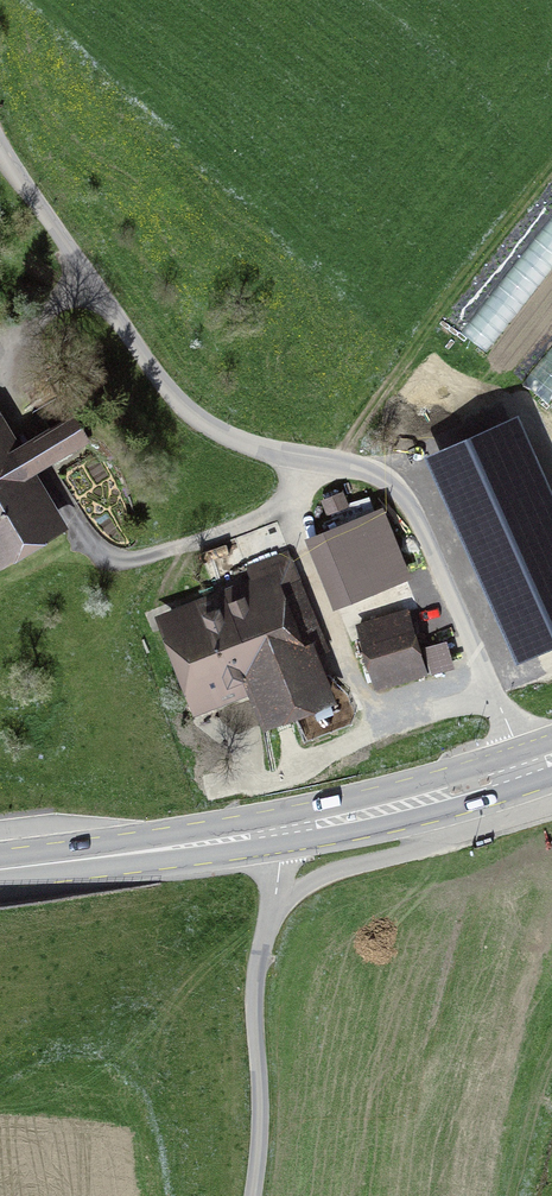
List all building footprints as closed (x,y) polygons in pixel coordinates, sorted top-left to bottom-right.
[(470,330),(496,348),(551,272),(551,217),(470,330)] [(531,379),(551,395),(551,350),(531,379)] [(33,424),(41,438),(74,419),(76,418),(69,403),(33,424)] [(74,419),(41,438),(11,456),(0,438),(0,553),(50,524),(22,475),(53,458),(54,459),(86,439),(74,419)] [(349,597),(405,576),(379,513),(324,535),(349,597)] [(308,653),(324,647),(288,555),(250,568),(260,595),(174,627),(200,694),(249,675),(269,725),(327,702),(308,653)] [(412,632),(406,611),(359,625),(377,688),(425,674),(420,657),(413,659),(406,634),(412,632)] [(433,672),(451,667),(445,644),(427,648),(433,672)]
